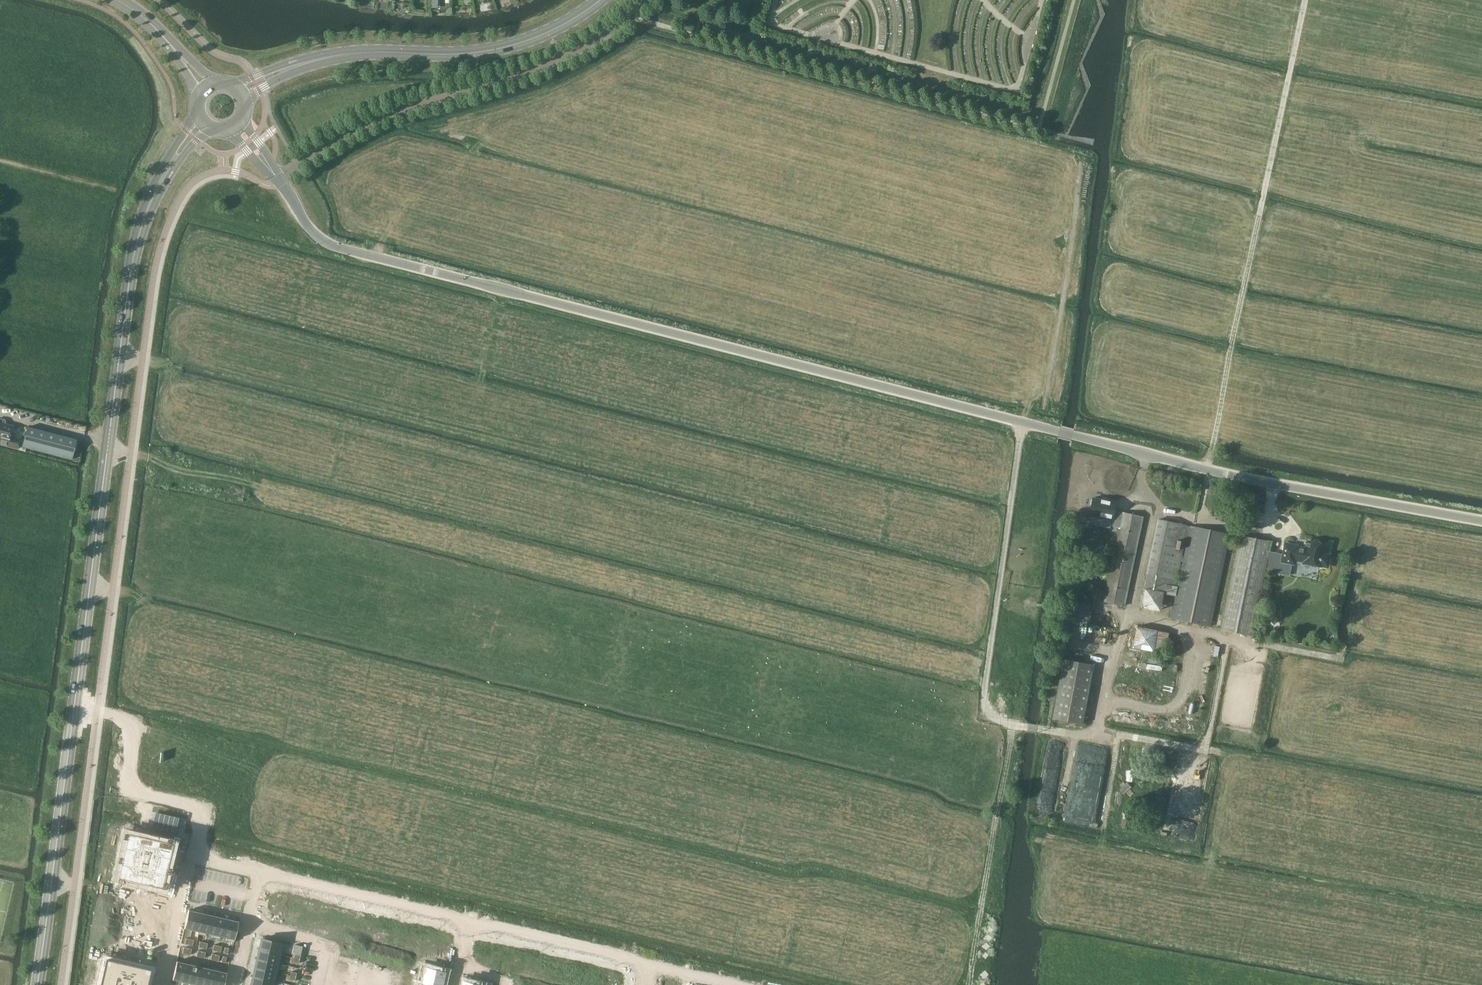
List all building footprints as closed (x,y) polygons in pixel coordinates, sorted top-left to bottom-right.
[(11,436),(14,426),(0,423),(0,444),(18,448),(20,439),(11,436)] [(23,447),(72,459),(77,440),(28,427),(23,447)] [(1095,499),(1093,498),(1093,499),(1091,500),(1090,505),(1092,506),(1090,515),(1111,520),(1110,526),(1119,528),(1104,602),(1125,607),(1143,517),(1123,512),(1122,513),(1115,511),(1117,501),(1107,499),(1107,501),(1101,500),(1100,498),(1096,497),(1095,499)] [(1172,619),(1211,627),(1230,535),(1158,520),(1145,582),(1175,588),(1180,561),(1183,562),(1172,619)] [(1265,572),(1270,552),(1271,544),(1240,537),(1221,630),(1252,636),(1265,572)] [(1284,554),(1270,552),(1265,572),(1292,577),(1295,561),(1304,562),(1304,564),(1310,565),(1312,567),(1316,568),(1318,567),(1320,567),(1321,566),(1326,567),(1327,566),(1329,564),(1330,559),(1328,557),(1329,555),(1322,554),(1321,551),(1322,545),(1320,544),(1319,542),(1314,541),(1312,543),(1308,542),(1306,550),(1297,548),(1297,547),(1285,545),(1284,554)] [(1098,563),(1100,572),(1111,570),(1109,560),(1098,563)] [(1091,665),(1062,660),(1051,720),(1081,725),(1091,665)] [(717,698),(711,716),(722,719),(727,701),(717,698)] [(727,701),(722,719),(731,722),(737,704),(727,701)] [(737,704),(731,722),(741,725),(747,707),(737,704)] [(747,707),(741,725),(751,728),(756,709),(747,707)] [(756,709),(751,728),(761,731),(767,712),(756,709)] [(705,739),(702,749),(720,755),(723,744),(705,739)] [(702,749),(699,760),(717,765),(720,755),(702,749)] [(769,759),(767,764),(778,768),(780,762),(769,759)] [(699,760),(696,770),(714,775),(717,765),(699,760)] [(767,764),(765,770),(777,773),(778,768),(767,764)] [(696,770),(693,780),(711,786),(714,775),(696,770)] [(693,780),(690,791),(708,797),(711,786),(693,780)] [(703,829),(700,840),(718,845),(721,835),(703,829)] [(117,878),(162,888),(173,843),(127,832),(117,878)] [(700,840),(697,850),(715,855),(718,845),(700,840)] [(697,850),(694,860),(712,866),(715,855),(697,850)] [(692,894),(686,913),(697,916),(703,898),(692,894)] [(703,898),(697,916),(708,919),(713,901),(703,898)] [(713,901),(708,919),(718,922),(723,904),(713,901)] [(723,904),(718,922),(728,925),(734,907),(723,904)] [(734,907),(728,925),(739,928),(745,910),(734,907)] [(188,910),(184,928),(192,930),(196,912),(188,910)] [(199,932),(203,913),(196,912),(192,930),(199,932)] [(203,913),(199,932),(206,933),(210,915),(203,913)] [(213,935),(217,916),(210,915),(206,933),(213,935)] [(213,935),(220,936),(224,918),(217,916),(213,935)] [(231,920),(224,918),(220,936),(227,938),(231,920)] [(227,938),(234,940),(239,921),(231,920),(227,938)] [(261,939),(259,949),(277,954),(280,943),(261,939)] [(275,962),(277,954),(259,949),(257,958),(275,962)] [(255,967),(273,971),(275,962),(257,958),(255,967)] [(105,959),(99,984),(147,984),(151,969),(105,959)] [(177,961),(173,980),(180,981),(184,963),(177,961)] [(184,963),(180,981),(187,983),(191,964),(184,963)] [(194,984),(198,966),(191,964),(187,983),(194,984)] [(198,966),(194,984),(196,984),(201,984),(205,968),(198,966)] [(253,976),(271,980),(273,971),(255,967),(253,976)] [(429,967),(427,977),(445,981),(447,972),(429,967)] [(212,969),(205,968),(201,984),(209,984),(212,969)] [(219,971),(212,969),(209,984),(216,984),(219,971)] [(605,970),(602,980),(621,984),(623,974),(620,974),(621,972),(614,971),(613,972),(605,970)] [(219,971),(216,984),(224,984),(227,973),(219,971)] [(271,980),(253,976),(251,984),(270,984),(271,980)] [(421,984),(423,984),(444,984),(445,981),(427,977),(425,984),(421,984)]
